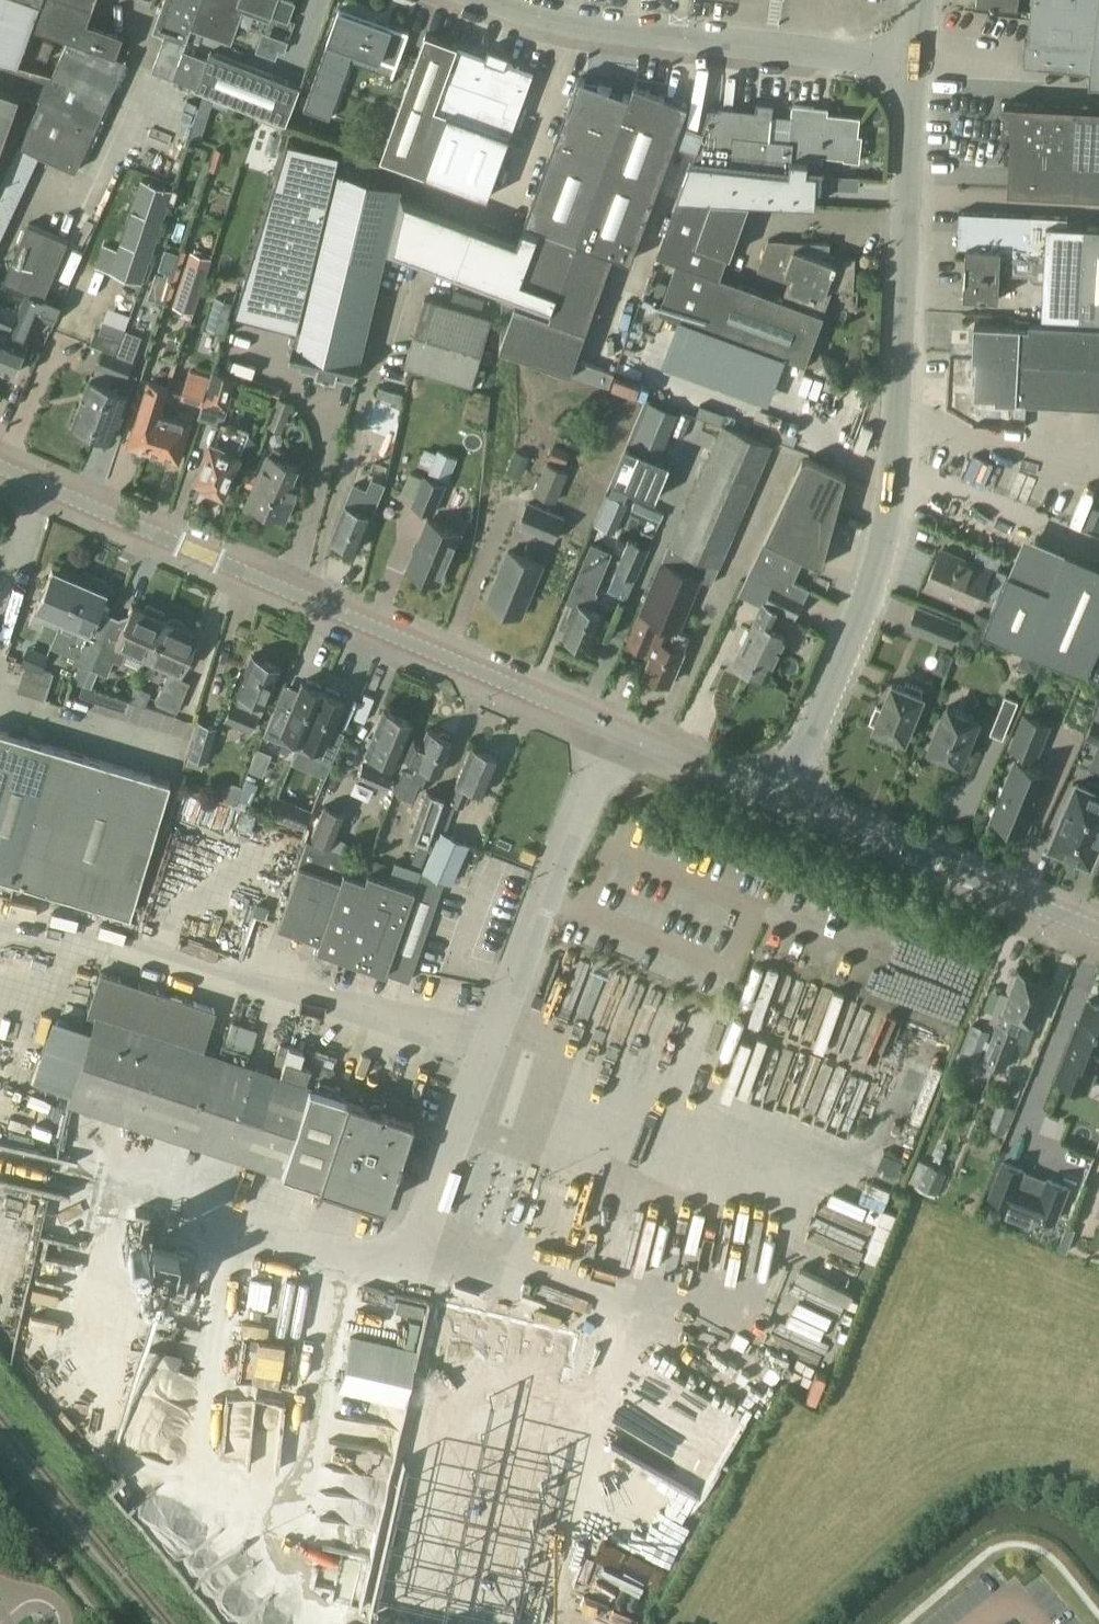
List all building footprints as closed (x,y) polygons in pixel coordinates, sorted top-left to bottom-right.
[(17,67),(39,4),(43,5),(45,0),(0,0),(0,61),(17,67)] [(128,59),(117,55),(125,33),(123,32),(122,35),(87,22),(95,0),(45,0),(43,5),(37,23),(70,35),(52,72),(41,97),(19,143),(39,153),(76,169),(128,59)] [(201,0),(164,0),(152,31),(164,35),(152,70),(173,78),(185,46),(192,27),(201,0)] [(192,27),(230,41),(243,2),(272,13),(287,18),(293,2),(289,0),(201,0),(192,27)] [(1030,5),(1024,61),(1090,69),(1088,83),(1098,84),(1098,0),(1031,0),(1030,5)] [(317,73),(304,108),(330,117),(343,82),(356,43),(398,58),(404,41),(388,35),(391,27),(340,8),(317,73)] [(398,110),(381,156),(417,169),(424,172),(447,110),(436,106),(459,45),(459,44),(460,41),(427,29),(398,110)] [(46,58),(53,41),(41,37),(34,53),(46,58)] [(447,110),(424,172),(488,195),(534,68),(508,59),(510,54),(489,46),(487,51),(460,41),(459,44),(459,45),(436,106),(447,110)] [(182,51),(173,78),(183,82),(214,94),(230,100),(286,122),(300,85),(210,50),(209,54),(208,55),(206,60),(182,51)] [(13,87),(0,82),(0,183),(19,143),(41,97),(52,72),(21,62),(13,87)] [(400,192),(387,242),(554,302),(630,98),(578,79),(525,221),(519,237),(400,192)] [(635,87),(630,98),(554,302),(549,315),(501,298),(497,345),(606,384),(611,371),(574,358),(611,254),(630,261),(688,107),(635,87)] [(227,108),(230,100),(214,94),(211,103),(227,108)] [(685,176),(678,195),(679,196),(818,204),(819,172),(808,170),(809,162),(822,163),(823,153),(844,155),(842,160),(859,162),(862,137),(859,136),(861,118),(829,114),(829,109),(794,105),(790,139),(770,137),(772,113),(773,102),(756,100),(755,108),(719,104),(719,107),(710,106),(685,176)] [(1005,103),(1003,131),(1012,131),(1009,190),(1098,195),(1098,108),(1005,103)] [(235,311),(299,327),(295,340),(294,340),(289,357),(301,360),(299,368),(353,381),(355,373),(357,374),(361,357),(360,356),(405,168),(360,151),(355,173),(337,169),(341,150),(288,138),(235,311)] [(241,152),(238,172),(261,175),(263,155),(241,152)] [(834,175),(833,187),(858,188),(859,176),(834,175)] [(142,282),(173,188),(140,178),(117,248),(102,243),(95,265),(142,282)] [(828,260),(831,244),(769,240),(758,270),(792,283),(785,301),(721,277),(729,253),(731,254),(751,201),(679,197),(658,255),(678,262),(660,311),(807,365),(825,316),(819,314),(829,289),(855,290),(857,258),(837,257),(835,262),(828,260)] [(1081,316),(1086,224),(1068,223),(1068,217),(959,212),(958,247),(966,247),(966,246),(1001,248),(1001,249),(1008,249),(1007,270),(1009,273),(1009,271),(1026,272),(1026,275),(1043,276),(1041,313),(1081,316)] [(44,297),(44,296),(68,240),(28,222),(3,280),(26,289),(44,297)] [(1081,316),(1098,317),(1098,225),(1086,224),(1081,316)] [(1008,284),(1009,273),(1007,270),(1008,249),(1001,249),(1001,248),(966,246),(966,247),(964,296),(999,298),(1000,283),(1008,284)] [(199,286),(173,279),(168,298),(194,305),(199,286)] [(18,309),(8,331),(12,332),(7,345),(1,358),(0,357),(0,367),(14,372),(27,338),(30,340),(47,298),(44,296),(44,297),(26,289),(18,309)] [(425,295),(404,364),(472,383),(492,315),(425,295)] [(215,297),(206,327),(223,332),(232,302),(215,297)] [(18,309),(0,302),(0,328),(8,331),(18,309)] [(121,339),(125,328),(103,320),(99,331),(121,339)] [(1098,405),(1098,325),(1029,321),(1029,325),(974,323),(973,345),(977,345),(974,395),(995,396),(995,400),(1098,405)] [(8,331),(0,328),(0,342),(7,345),(12,332),(8,331)] [(116,352),(121,340),(95,330),(90,342),(116,352)] [(128,380),(144,339),(127,332),(117,357),(111,373),(128,380)] [(117,357),(106,353),(100,369),(111,373),(117,357)] [(237,376),(212,370),(198,417),(218,423),(209,441),(211,442),(205,455),(208,456),(200,478),(208,482),(207,485),(224,492),(240,455),(237,454),(246,431),(224,421),(237,376)] [(181,399),(199,405),(208,378),(190,372),(181,399)] [(72,423),(93,432),(110,387),(105,386),(107,381),(91,374),(72,423)] [(163,406),(170,385),(148,378),(127,444),(145,450),(145,449),(151,429),(155,430),(161,412),(163,406)] [(114,440),(133,391),(115,384),(113,389),(110,387),(93,432),(114,440)] [(292,402),(276,397),(266,425),(281,431),(292,402)] [(145,449),(179,460),(193,416),(178,411),(177,417),(161,412),(155,430),(151,429),(145,449)] [(701,578),(710,582),(770,444),(722,423),(662,561),(654,578),(627,643),(648,651),(648,654),(652,656),(645,672),(670,683),(691,635),(680,631),(701,578)] [(628,443),(613,479),(656,497),(671,461),(660,456),(628,443)] [(565,464),(570,451),(553,444),(548,458),(565,464)] [(299,491),(297,490),(307,469),(284,459),(287,452),(274,446),(271,453),(269,452),(248,501),(285,517),(293,499),(295,500),(299,491)] [(450,480),(459,459),(441,451),(431,472),(450,480)] [(763,536),(822,562),(846,472),(808,456),(801,458),(763,536)] [(554,501),(566,473),(546,464),(534,493),(554,501)] [(434,513),(446,483),(426,475),(414,504),(434,513)] [(345,503),(332,536),(335,538),(336,541),(341,543),(345,542),(358,547),(372,515),(385,483),(372,477),(369,485),(370,485),(368,489),(354,483),(345,503)] [(608,493),(595,524),(614,533),(627,502),(608,493)] [(553,540),(562,517),(528,503),(518,525),(553,540)] [(441,584),(462,535),(428,520),(407,569),(411,571),(412,575),(420,579),(423,576),(441,584)] [(635,577),(649,546),(630,538),(616,569),(635,577)] [(570,621),(564,636),(590,646),(604,613),(590,607),(595,593),(598,588),(596,587),(611,552),(592,544),(568,601),(575,604),(574,605),(568,620),(570,621)] [(982,629),(1087,673),(1098,645),(1098,562),(1065,548),(1049,587),(1008,569),(982,629)] [(989,570),(942,550),(927,585),(974,606),(989,570)] [(508,552),(487,603),(499,608),(500,612),(506,614),(510,612),(522,617),(543,566),(508,552)] [(783,588),(788,576),(762,563),(756,576),(748,572),(738,594),(761,605),(734,660),(751,669),(772,626),(770,625),(777,608),(765,602),(774,584),(783,588)] [(51,569),(28,623),(39,628),(42,620),(57,626),(60,619),(77,581),(51,569)] [(772,626),(751,669),(769,678),(790,634),(786,633),(809,586),(788,576),(783,588),(774,584),(765,602),(777,608),(770,625),(772,626)] [(73,660),(89,667),(99,643),(83,636),(95,610),(103,592),(77,581),(60,619),(75,625),(68,640),(79,645),(73,660)] [(109,620),(99,643),(115,650),(112,658),(119,662),(125,648),(145,657),(162,618),(161,617),(164,612),(146,604),(143,609),(131,604),(122,625),(109,620)] [(960,623),(917,606),(909,627),(951,644),(960,623)] [(194,632),(162,618),(145,657),(168,668),(154,702),(176,712),(189,680),(177,675),(178,672),(177,671),(194,632)] [(114,654),(115,650),(99,643),(89,667),(104,674),(114,654)] [(231,701),(224,720),(250,731),(258,712),(259,713),(263,703),(278,668),(250,656),(244,672),(239,669),(232,686),(237,688),(236,691),(231,701)] [(45,689),(49,666),(15,660),(11,683),(45,689)] [(295,749),(320,691),(317,689),(319,685),(306,679),(304,684),(300,682),(288,710),(274,704),(261,735),(295,749)] [(875,727),(906,739),(923,696),(921,695),(923,689),(906,682),(904,688),(892,683),(882,709),(876,706),(870,722),(875,725),(875,727)] [(320,691),(295,749),(329,764),(342,733),(328,727),(340,699),(336,697),(338,693),(325,687),(323,692),(320,691)] [(1005,695),(990,732),(1003,738),(1018,700),(1005,695)] [(947,706),(930,749),(943,754),(941,758),(957,764),(959,761),(961,762),(978,718),(947,706)] [(383,788),(410,723),(382,711),(355,776),(383,788)] [(1018,761),(1015,760),(992,818),(999,821),(1000,826),(1014,832),(1019,829),(1026,832),(1049,774),(1027,765),(1031,755),(1036,757),(1049,725),(1024,715),(1011,747),(1022,751),(1018,761)] [(1098,744),(1098,718),(1095,716),(1086,738),(1098,744)] [(216,725),(196,719),(187,752),(206,758),(216,725)] [(425,767),(440,774),(454,741),(427,730),(421,742),(412,739),(404,758),(403,758),(393,782),(400,785),(399,785),(415,791),(425,767)] [(131,915),(170,780),(0,732),(0,877),(131,915)] [(471,748),(457,783),(455,782),(447,799),(462,806),(470,788),(484,794),(499,760),(471,748)] [(248,803),(257,783),(245,778),(237,798),(248,803)] [(211,795),(227,801),(233,786),(216,780),(211,795)] [(1052,843),(1057,845),(1055,849),(1069,855),(1098,788),(1098,784),(1089,780),(1086,786),(1079,783),(1052,843)] [(446,795),(425,788),(409,835),(429,843),(446,795)] [(1069,855),(1084,862),(1086,858),(1090,859),(1098,839),(1098,788),(1069,855)] [(331,846),(343,812),(320,805),(308,838),(331,846)] [(450,884),(468,841),(439,829),(421,871),(450,884)] [(305,840),(297,864),(276,925),(318,940),(313,956),(326,963),(329,962),(333,960),(336,955),(383,971),(412,887),(366,871),(369,860),(305,840)] [(263,911),(272,883),(259,879),(251,908),(263,911)] [(344,1098),(201,1051),(215,1008),(99,970),(85,1012),(95,1015),(91,1028),(81,1056),(67,1100),(323,1183),(319,1195),(383,1216),(398,1171),(407,1168),(409,1159),(405,1151),(420,1106),(358,1086),(357,1088),(348,1085),(344,1098)] [(1005,1009),(1035,1020),(1050,984),(1019,972),(1019,973),(1016,972),(1012,974),(1007,986),(1009,990),(1012,992),(1011,994),(1001,991),(993,1011),(995,1012),(993,1018),(997,1020),(997,1019),(1000,1020),(1005,1009)] [(1087,998),(1073,1034),(1071,1034),(1055,1075),(1087,1087),(1096,1065),(1098,1067),(1098,1003),(1087,998)] [(1027,1043),(1035,1020),(1005,1009),(1000,1020),(997,1019),(997,1020),(982,1059),(1004,1068),(1016,1039),(1027,1043)] [(81,1056),(91,1028),(51,1015),(42,1043),(81,1056)] [(243,1051),(247,1026),(223,1022),(219,1047),(243,1051)] [(962,1053),(978,1059),(989,1029),(973,1023),(962,1053)] [(988,1125),(1004,1132),(1013,1106),(997,1100),(988,1125)] [(854,1119),(845,1142),(885,1157),(894,1134),(854,1119)] [(946,1170),(928,1163),(917,1158),(908,1180),(936,1192),(946,1170)] [(1023,1169),(1002,1161),(990,1193),(1055,1219),(1068,1186),(1047,1178),(1041,1194),(1016,1185),(1023,1169)] [(825,1177),(815,1197),(850,1214),(860,1194),(825,1177)] [(808,1248),(849,1248),(848,1215),(807,1215),(808,1248)] [(27,1233),(18,1301),(38,1304),(35,1320),(49,1322),(52,1303),(64,1305),(73,1239),(27,1233)] [(183,1299),(193,1251),(175,1247),(176,1247),(151,1241),(145,1267),(167,1271),(166,1277),(161,1277),(157,1280),(157,1285),(160,1288),(164,1289),(163,1294),(183,1299)] [(751,1289),(743,1286),(737,1299),(792,1326),(805,1300),(757,1276),(751,1289)] [(408,1310),(408,1298),(388,1298),(388,1310),(408,1310)] [(738,1306),(729,1325),(782,1351),(786,1343),(768,1334),(773,1323),(738,1306)] [(355,1623),(361,1623),(503,1623),(567,1345),(426,1312),(355,1623)] [(712,1364),(705,1376),(726,1388),(733,1375),(712,1364)] [(620,1392),(647,1399),(653,1374),(640,1371),(641,1369),(627,1366),(620,1392)] [(608,1390),(617,1391),(621,1372),(611,1370),(608,1390)] [(275,1451),(275,1403),(268,1403),(269,1378),(237,1377),(236,1450),(275,1451)] [(329,1584),(328,1594),(343,1594),(345,1550),(312,1548),(310,1584),(329,1584)]
